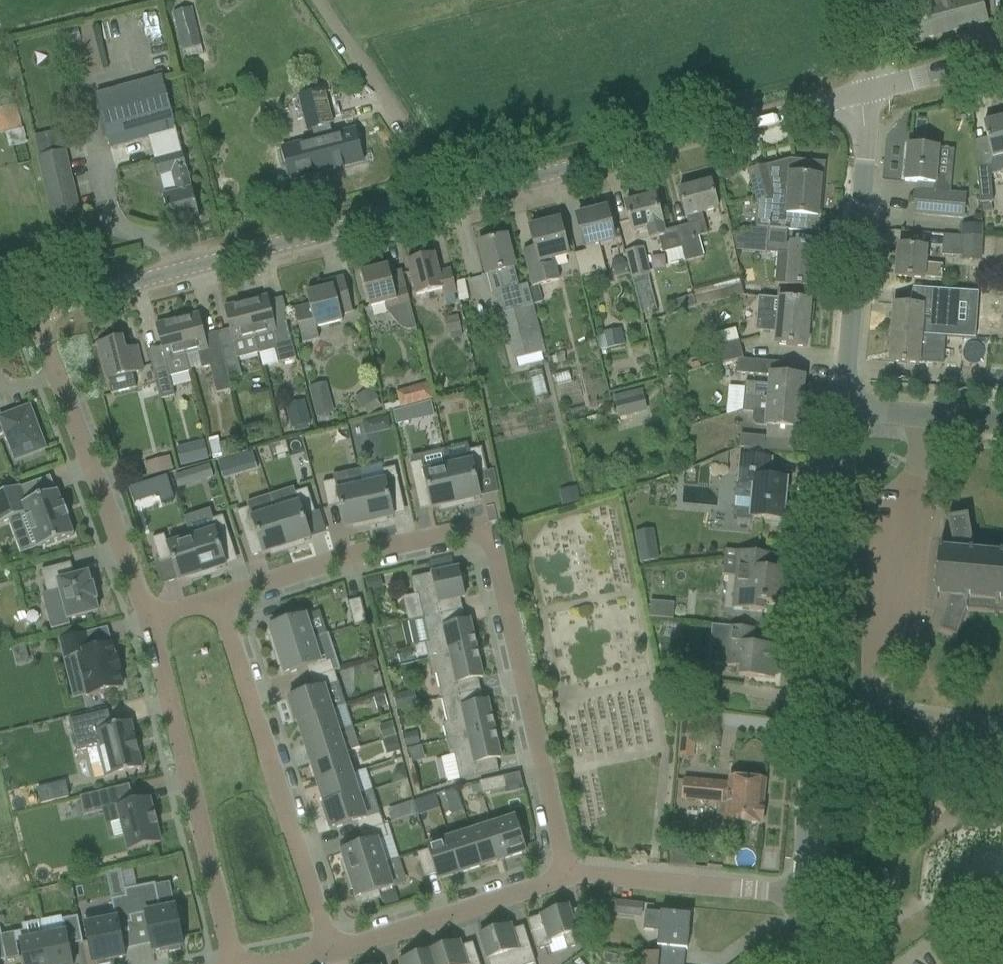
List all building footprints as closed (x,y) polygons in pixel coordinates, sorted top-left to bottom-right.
[(982,0),(925,0),(926,6),(905,12),(913,42),(988,23),(982,0)] [(173,13),(182,51),(185,50),(202,46),(193,9),(173,13)] [(204,54),(202,46),(185,50),(187,58),(204,54)] [(96,96),(111,150),(177,132),(163,78),(96,96)] [(333,124),(324,91),(299,98),(307,130),(312,129),(315,141),(283,149),(284,153),(281,153),(284,166),(287,165),(291,180),(363,162),(355,131),(332,136),(329,125),(333,124)] [(987,124),(984,124),(993,159),(1002,156),(1002,120),(987,124)] [(935,193),(939,149),(908,146),(905,182),(917,183),(916,191),(935,193)] [(37,158),(51,219),(81,212),(67,151),(37,158)] [(163,196),(171,225),(199,218),(182,154),(155,161),(159,178),(172,175),(176,193),(163,196)] [(756,227),(768,229),(806,232),(808,217),(818,218),(818,216),(821,180),(822,180),(822,178),(821,178),(822,165),(823,165),(823,163),(791,161),(791,163),(782,165),(782,163),(750,172),(758,203),(758,202),(756,227)] [(735,179),(732,168),(720,171),(723,182),(735,179)] [(992,202),(991,183),(990,168),(978,169),(980,203),(992,202)] [(710,241),(708,234),(702,213),(718,209),(711,182),(679,191),(687,218),(687,217),(689,226),(676,229),(682,249),(686,263),(704,258),(701,248),(705,248),(704,242),(710,241)] [(966,196),(935,193),(916,191),(914,215),(964,219),(966,196)] [(676,229),(664,232),(662,225),(655,197),(626,205),(633,232),(648,229),(651,240),(659,238),(663,253),(682,249),(676,229)] [(982,213),(992,212),(991,204),(982,205),(982,213)] [(614,241),(607,210),(577,217),(586,252),(574,255),(580,278),(606,272),(599,245),(614,241)] [(568,256),(560,221),(530,229),(538,257),(526,260),(533,288),(530,289),(534,304),(543,302),(539,286),(559,281),(553,259),(568,256)] [(806,232),(768,229),(766,253),(778,254),(775,285),(812,288),(816,247),(786,244),(788,231),(806,233),(806,232)] [(514,268),(506,236),(479,244),(487,275),(499,272),(504,292),(519,288),(514,268)] [(984,237),(964,236),(962,261),(982,262),(983,250),(995,251),(996,239),(984,238),(984,237)] [(926,249),(899,246),(896,278),(924,280),(924,278),(942,280),(943,266),(925,264),(926,249)] [(650,275),(643,248),(627,252),(642,315),(657,312),(648,276),(650,275)] [(457,294),(451,271),(440,273),(435,255),(408,262),(416,296),(442,290),(444,297),(457,294)] [(395,291),(388,267),(361,274),(370,309),(385,305),(387,313),(411,307),(407,288),(395,291)] [(341,316),(353,313),(344,278),(327,282),(329,289),(307,294),(310,306),(294,310),(303,343),(320,339),(317,329),(343,322),(341,316)] [(275,326),(269,302),(268,297),(246,302),(259,353),(274,349),(278,364),(296,360),(287,323),(275,326)] [(811,302),(780,299),(763,298),(759,297),(756,332),(777,334),(776,345),(807,348),(811,302)] [(964,335),(990,336),(992,299),(966,297),(964,335)] [(235,349),(222,352),(229,379),(230,379),(243,376),(238,359),(259,354),(259,353),(246,302),(225,308),(235,349)] [(894,305),(892,334),(921,336),(921,335),(922,322),(937,323),(938,309),(923,308),(923,307),(894,305)] [(502,314),(514,361),(517,360),(519,368),(544,361),(542,354),(546,353),(534,306),(502,314)] [(222,352),(210,355),(199,314),(178,320),(187,357),(199,354),(202,369),(210,366),(217,394),(232,390),(230,379),(229,379),(222,352)] [(461,331),(458,317),(447,319),(450,333),(461,331)] [(414,318),(396,323),(399,326),(404,330),(410,331),(416,330),(414,318)] [(175,396),(170,377),(191,372),(190,370),(187,357),(178,320),(156,325),(165,362),(167,368),(154,371),(162,400),(175,396)] [(300,332),(297,322),(290,324),(292,334),(300,332)] [(461,331),(450,333),(451,341),(462,339),(461,331)] [(624,345),(621,332),(605,336),(608,348),(624,345)] [(946,337),(921,335),(921,336),(892,334),(890,363),(919,365),(919,364),(944,365),(946,337)] [(122,339),(98,345),(107,382),(108,382),(112,395),(137,388),(133,374),(143,372),(137,348),(125,351),(122,339)] [(738,360),(744,359),(738,341),(718,346),(723,365),(738,360)] [(566,362),(564,353),(556,356),(558,364),(566,362)] [(768,362),(767,362),(744,359),(738,360),(737,373),(737,374),(766,377),(768,362)] [(804,378),(770,375),(769,376),(769,385),(746,383),(743,410),(746,409),(746,399),(753,399),(802,404),(804,378)] [(411,389),(415,404),(430,400),(426,384),(411,389)] [(363,411),(364,410),(378,401),(379,400),(372,389),(355,400),(363,411)] [(642,389),(613,397),(618,419),(648,412),(642,389)] [(768,427),(767,438),(767,439),(794,442),(796,429),(800,429),(802,404),(753,399),(746,399),(746,409),(743,410),(743,412),(754,413),(753,422),(757,426),(768,427)] [(294,428),(308,425),(309,425),(304,402),(286,406),(292,429),(294,428)] [(329,415),(335,414),(332,404),(314,409),(317,419),(319,418),(329,415)] [(6,434),(16,461),(46,450),(30,408),(0,419),(1,423),(0,423),(0,436),(6,434)] [(410,423),(407,409),(393,413),(396,426),(410,423)] [(389,417),(376,420),(379,434),(392,431),(389,417)] [(765,437),(741,435),(740,448),(744,449),(764,450),(765,437)] [(220,445),(223,457),(231,455),(228,442),(220,445)] [(176,449),(181,468),(195,464),(190,446),(176,449)] [(472,462),(448,467),(457,508),(474,504),(473,501),(481,500),(476,476),(488,474),(483,449),(470,452),(472,462)] [(170,457),(157,461),(161,474),(174,471),(170,457)] [(739,484),(740,484),(739,487),(737,487),(734,511),(737,511),(736,519),(751,521),(752,518),(783,521),(787,480),(770,479),(772,459),(741,457),(739,484)] [(233,471),(230,459),(218,463),(221,475),(233,471)] [(441,511),(457,508),(448,467),(425,472),(423,462),(410,465),(415,489),(427,487),(433,510),(440,509),(441,511)] [(190,472),(194,485),(214,478),(209,465),(190,472)] [(362,486),(371,527),(387,523),(387,520),(394,519),(389,495),(401,493),(396,468),(383,471),(386,481),(362,486)] [(162,504),(174,500),(166,477),(130,488),(135,503),(159,495),(162,504)] [(354,530),(371,527),(362,486),(338,491),(336,481),(323,484),(329,509),(341,506),(346,529),(354,528),(354,530)] [(0,495),(0,524),(26,515),(39,550),(74,536),(68,519),(70,518),(65,505),(63,505),(58,491),(26,503),(20,488),(0,495)] [(189,511),(199,509),(196,488),(186,489),(189,511)] [(299,503),(276,511),(288,550),(304,545),(304,543),(311,540),(304,518),(316,514),(308,490),(296,494),(299,503)] [(568,490),(559,492),(563,507),(572,505),(568,490)] [(272,556),(288,550),(276,511),(253,518),(250,509),(237,512),(245,536),(257,533),(264,556),(271,553),(272,556)] [(1001,542),(1001,545),(973,543),(968,515),(948,519),(952,543),(951,550),(942,549),(942,548),(939,548),(934,602),(938,602),(938,600),(947,601),(946,608),(938,631),(957,638),(967,612),(995,615),(994,618),(998,618),(998,615),(1002,615),(1002,542),(1001,542)] [(191,538),(204,578),(220,572),(219,570),(227,568),(219,545),(231,541),(223,517),(211,521),(214,530),(191,538)] [(188,583),(204,578),(191,538),(168,545),(165,536),(153,540),(160,564),(172,560),(179,583),(187,580),(188,583)] [(659,560),(657,545),(637,548),(639,563),(659,560)] [(775,555),(738,552),(726,551),(723,575),(736,577),(733,609),(764,612),(764,604),(781,605),(784,571),(773,570),(775,555)] [(97,601),(93,585),(92,586),(89,574),(75,578),(71,564),(41,571),(47,594),(60,591),(68,621),(99,613),(96,601),(97,601)] [(424,620),(463,611),(461,599),(465,598),(459,569),(430,575),(410,579),(414,596),(418,595),(424,620)] [(368,593),(380,590),(377,578),(365,581),(368,593)] [(364,624),(358,600),(346,603),(352,627),(364,624)] [(652,600),(650,616),(674,619),(676,603),(652,600)] [(429,661),(477,650),(470,621),(466,622),(463,611),(424,620),(429,644),(425,645),(429,661)] [(270,639),(274,653),(313,641),(304,614),(289,619),(287,615),(274,619),(276,626),(270,628),(273,638),(270,639)] [(739,677),(774,680),(777,647),(753,645),(754,630),(729,628),(727,650),(710,649),(709,665),(740,668),(739,677)] [(120,674),(121,674),(117,658),(116,658),(112,645),(90,651),(87,635),(60,642),(69,675),(82,671),(88,696),(123,688),(120,674)] [(320,664),(313,641),(274,653),(279,667),(282,666),(285,676),(307,669),(311,680),(332,673),(328,661),(320,664)] [(12,649),(17,666),(30,663),(25,645),(12,649)] [(437,676),(442,700),(481,691),(479,680),(483,679),(477,650),(429,661),(432,676),(437,676)] [(296,724),(298,723),(331,712),(347,707),(339,684),(335,685),(332,673),(311,680),(314,691),(288,700),(296,724)] [(444,725),(447,741),(495,731),(488,702),(484,703),(481,691),(442,700),(447,724),(444,725)] [(393,696),(396,710),(411,707),(408,693),(393,696)] [(388,707),(385,696),(374,699),(377,710),(388,707)] [(138,753),(139,753),(136,739),(135,739),(131,723),(112,727),(108,712),(69,722),(77,753),(100,747),(108,778),(142,769),(138,753)] [(298,723),(304,744),(338,733),(331,712),(298,723)] [(396,736),(393,723),(379,727),(383,740),(396,736)] [(697,726),(681,725),(678,758),(694,759),(697,726)] [(311,765),(344,754),(360,749),(353,728),(338,733),(304,744),(311,765)] [(501,759),(495,731),(447,741),(450,757),(455,756),(460,781),(473,778),(499,772),(497,760),(501,759)] [(406,735),(409,747),(420,745),(417,732),(406,735)] [(386,756),(400,752),(396,738),(382,742),(386,756)] [(419,762),(423,754),(422,747),(409,750),(412,764),(419,762)] [(344,754),(311,765),(318,785),(351,775),(344,754)] [(407,780),(404,767),(396,769),(392,776),(394,784),(407,780)] [(318,785),(324,806),(358,796),(351,775),(318,785)] [(507,790),(504,778),(480,783),(482,796),(507,790)] [(763,806),(766,782),(729,778),(729,784),(684,779),(682,799),(717,803),(717,804),(726,805),(725,819),(726,819),(725,822),(762,825),(764,806),(763,806)] [(46,788),(37,790),(41,806),(50,803),(70,798),(66,782),(46,788)] [(481,794),(479,785),(471,787),(473,796),(481,794)] [(456,790),(445,794),(451,815),(463,812),(456,790)] [(106,791),(80,798),(85,816),(111,810),(106,791)] [(365,819),(358,796),(324,806),(323,807),(330,831),(356,822),(360,834),(381,827),(377,815),(365,819)] [(440,810),(435,796),(424,799),(429,813),(440,810)] [(150,799),(118,807),(129,851),(161,843),(157,826),(159,826),(156,815),(154,816),(150,799)] [(392,823),(416,815),(412,803),(388,811),(392,823)] [(515,817),(493,824),(504,860),(526,853),(515,817)] [(483,867),(504,860),(493,824),(471,831),(483,867)] [(385,838),(381,827),(360,834),(364,845),(341,852),(344,862),(342,863),(346,877),(386,865),(378,840),(385,838)] [(461,874),(483,867),(471,831),(449,838),(461,874)] [(461,874),(449,838),(427,845),(429,850),(437,874),(439,881),(461,874)] [(429,850),(417,854),(425,878),(437,874),(429,850)] [(366,905),(379,901),(382,900),(379,893),(393,889),(386,865),(346,877),(351,892),(354,891),(357,900),(363,898),(366,905)] [(156,884),(125,890),(132,924),(133,924),(132,918),(146,915),(154,953),(169,949),(170,952),(181,950),(180,947),(184,947),(179,921),(181,921),(179,910),(176,910),(176,908),(161,911),(156,884)] [(395,889),(381,894),(385,906),(399,901),(395,889)] [(132,924),(125,890),(125,891),(126,897),(112,900),(114,912),(85,918),(94,963),(96,963),(97,963),(110,963),(111,963),(111,961),(126,958),(119,927),(132,924)] [(642,918),(643,904),(618,902),(616,915),(642,918)] [(542,917),(528,921),(537,951),(550,947),(548,943),(564,938),(568,950),(591,943),(589,907),(589,906),(570,913),(568,907),(541,916),(542,917)] [(658,945),(657,955),(656,963),(684,963),(685,950),(687,950),(691,917),(645,912),(645,920),(644,930),(659,932),(658,945)] [(44,938),(49,963),(73,963),(69,946),(84,944),(78,917),(64,920),(66,933),(44,938)] [(480,936),(489,963),(536,963),(524,927),(512,931),(510,926),(480,936)] [(15,934),(2,936),(7,961),(20,958),(15,934)] [(44,938),(21,942),(25,963),(49,963),(44,938)] [(434,963),(479,963),(473,944),(461,948),(459,942),(430,952),(434,963)] [(992,956),(996,962),(993,963),(1002,963),(1002,948),(992,956)] [(430,952),(400,961),(401,963),(434,963),(430,952)] [(657,955),(640,953),(639,963),(656,963),(657,955)] [(606,955),(605,963),(617,963),(618,956),(606,955)]
